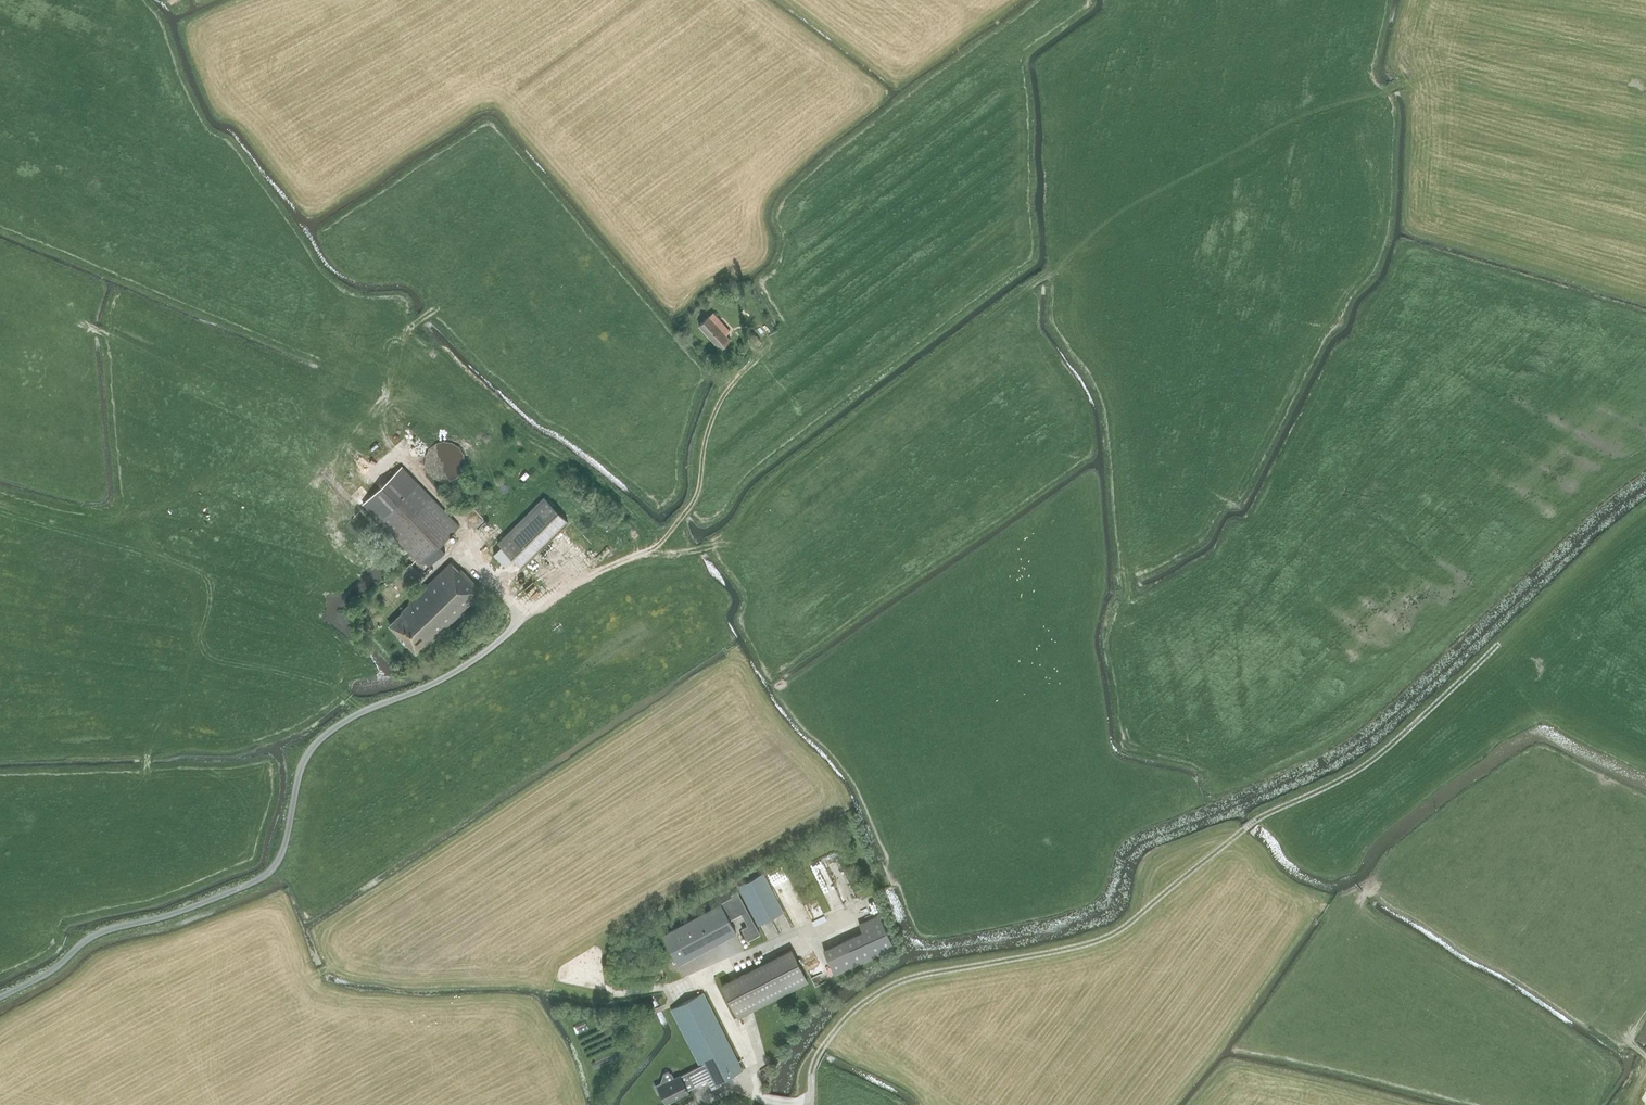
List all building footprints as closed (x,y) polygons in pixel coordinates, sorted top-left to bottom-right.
[(717,295),(707,302),(711,307),(721,300),(717,295)] [(722,323),(717,318),(713,313),(709,316),(701,323),(699,325),(720,348),(730,339),(726,334),(729,331),(722,323)] [(747,340),(753,345),(759,340),(753,334),(747,340)] [(427,448),(424,457),(425,467),(431,475),(440,479),(450,479),(459,474),(464,466),(465,456),(461,447),(454,440),(444,438),(435,441),(427,448)] [(460,526),(417,482),(402,466),(363,503),(421,563),(460,526)] [(511,529),(497,543),(521,566),(568,520),(544,496),(511,529)] [(402,613),(389,625),(398,634),(398,635),(407,644),(407,643),(416,652),(432,637),(433,639),(483,592),(461,569),(459,570),(451,562),(409,603),(410,604),(401,612),(402,613)] [(398,576),(406,585),(419,572),(410,563),(398,576)] [(824,857),(813,862),(826,890),(825,890),(834,909),(846,903),(842,893),(850,889),(846,882),(843,883),(842,880),(836,882),(824,857)] [(738,886),(759,925),(784,912),(763,873),(738,886)] [(760,933),(738,892),(720,901),(730,918),(741,912),(748,926),(743,928),(749,939),(760,933)] [(737,931),(721,903),(663,934),(679,963),(737,931)] [(859,924),(863,932),(824,950),(835,974),(894,947),(880,915),(859,924)] [(808,982),(792,949),(721,985),(738,1018),(754,1010),(808,982)] [(681,1075),(688,1090),(707,1080),(711,1087),(742,1070),(703,993),(671,1009),(682,1030),(700,1065),(681,1075)] [(578,1025),(580,1031),(590,1027),(587,1021),(578,1025)] [(689,1092),(688,1090),(681,1075),(680,1075),(674,1078),(671,1073),(667,1071),(663,1074),(658,1076),(661,1082),(654,1085),(658,1093),(660,1092),(666,1103),(689,1092)]
